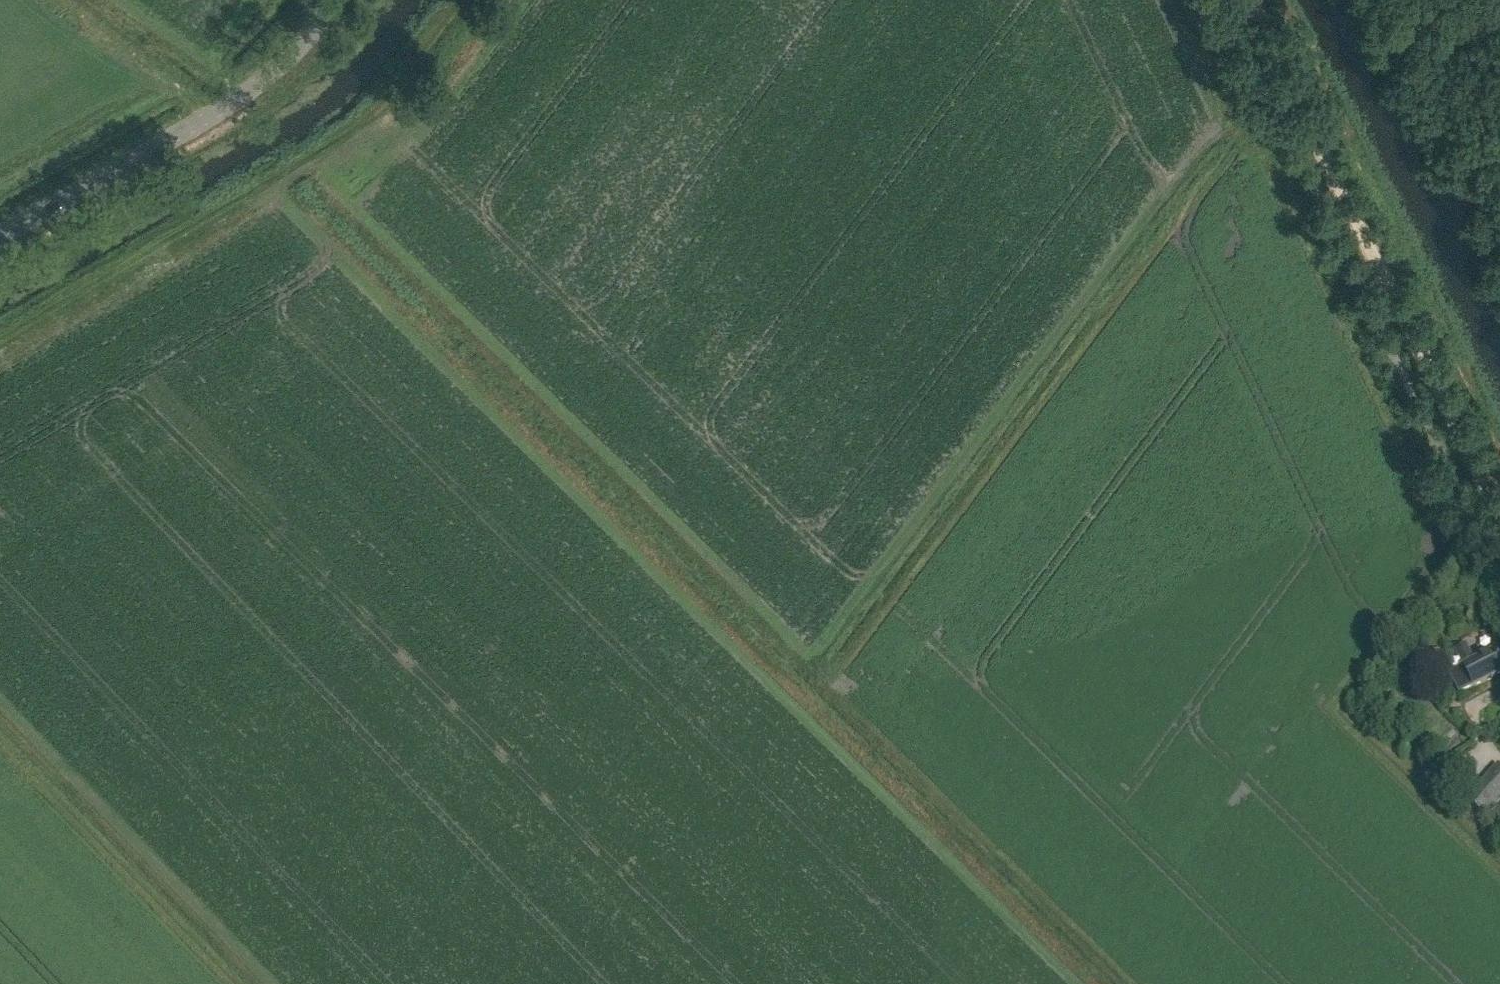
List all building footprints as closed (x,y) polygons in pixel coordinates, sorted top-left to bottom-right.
[(1441,650),(1428,655),(1434,671),(1447,665),(1441,650)] [(1474,687),(1499,674),(1499,659),(1496,651),(1464,667),(1474,687)] [(1485,771),(1499,754),(1499,746),(1489,736),(1471,758),(1485,771)] [(1486,818),(1499,802),(1499,766),(1468,802),(1486,818)]
